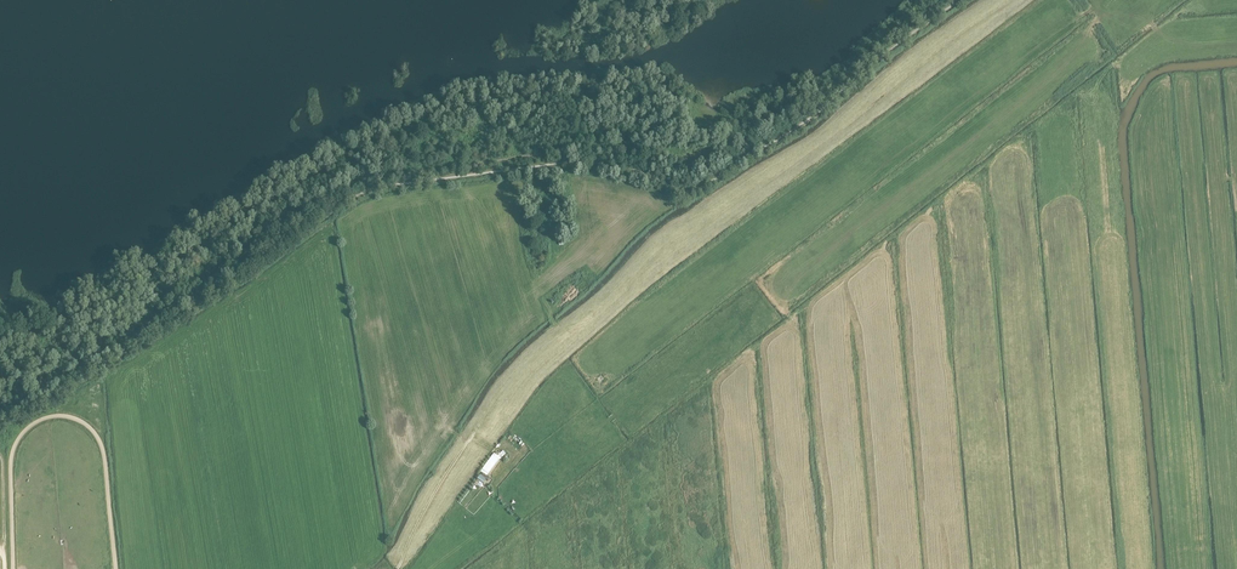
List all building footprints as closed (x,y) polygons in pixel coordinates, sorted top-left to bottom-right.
[(498,461),(506,453),(503,450),(500,454),(498,456),(495,454),(494,453),(493,455),(480,472),(482,473),(483,473),(487,476),(488,474),(489,474),(498,461)] [(490,479),(483,474),(482,476),(480,475),(477,479),(483,484),(486,479),(488,481),(490,479)]
